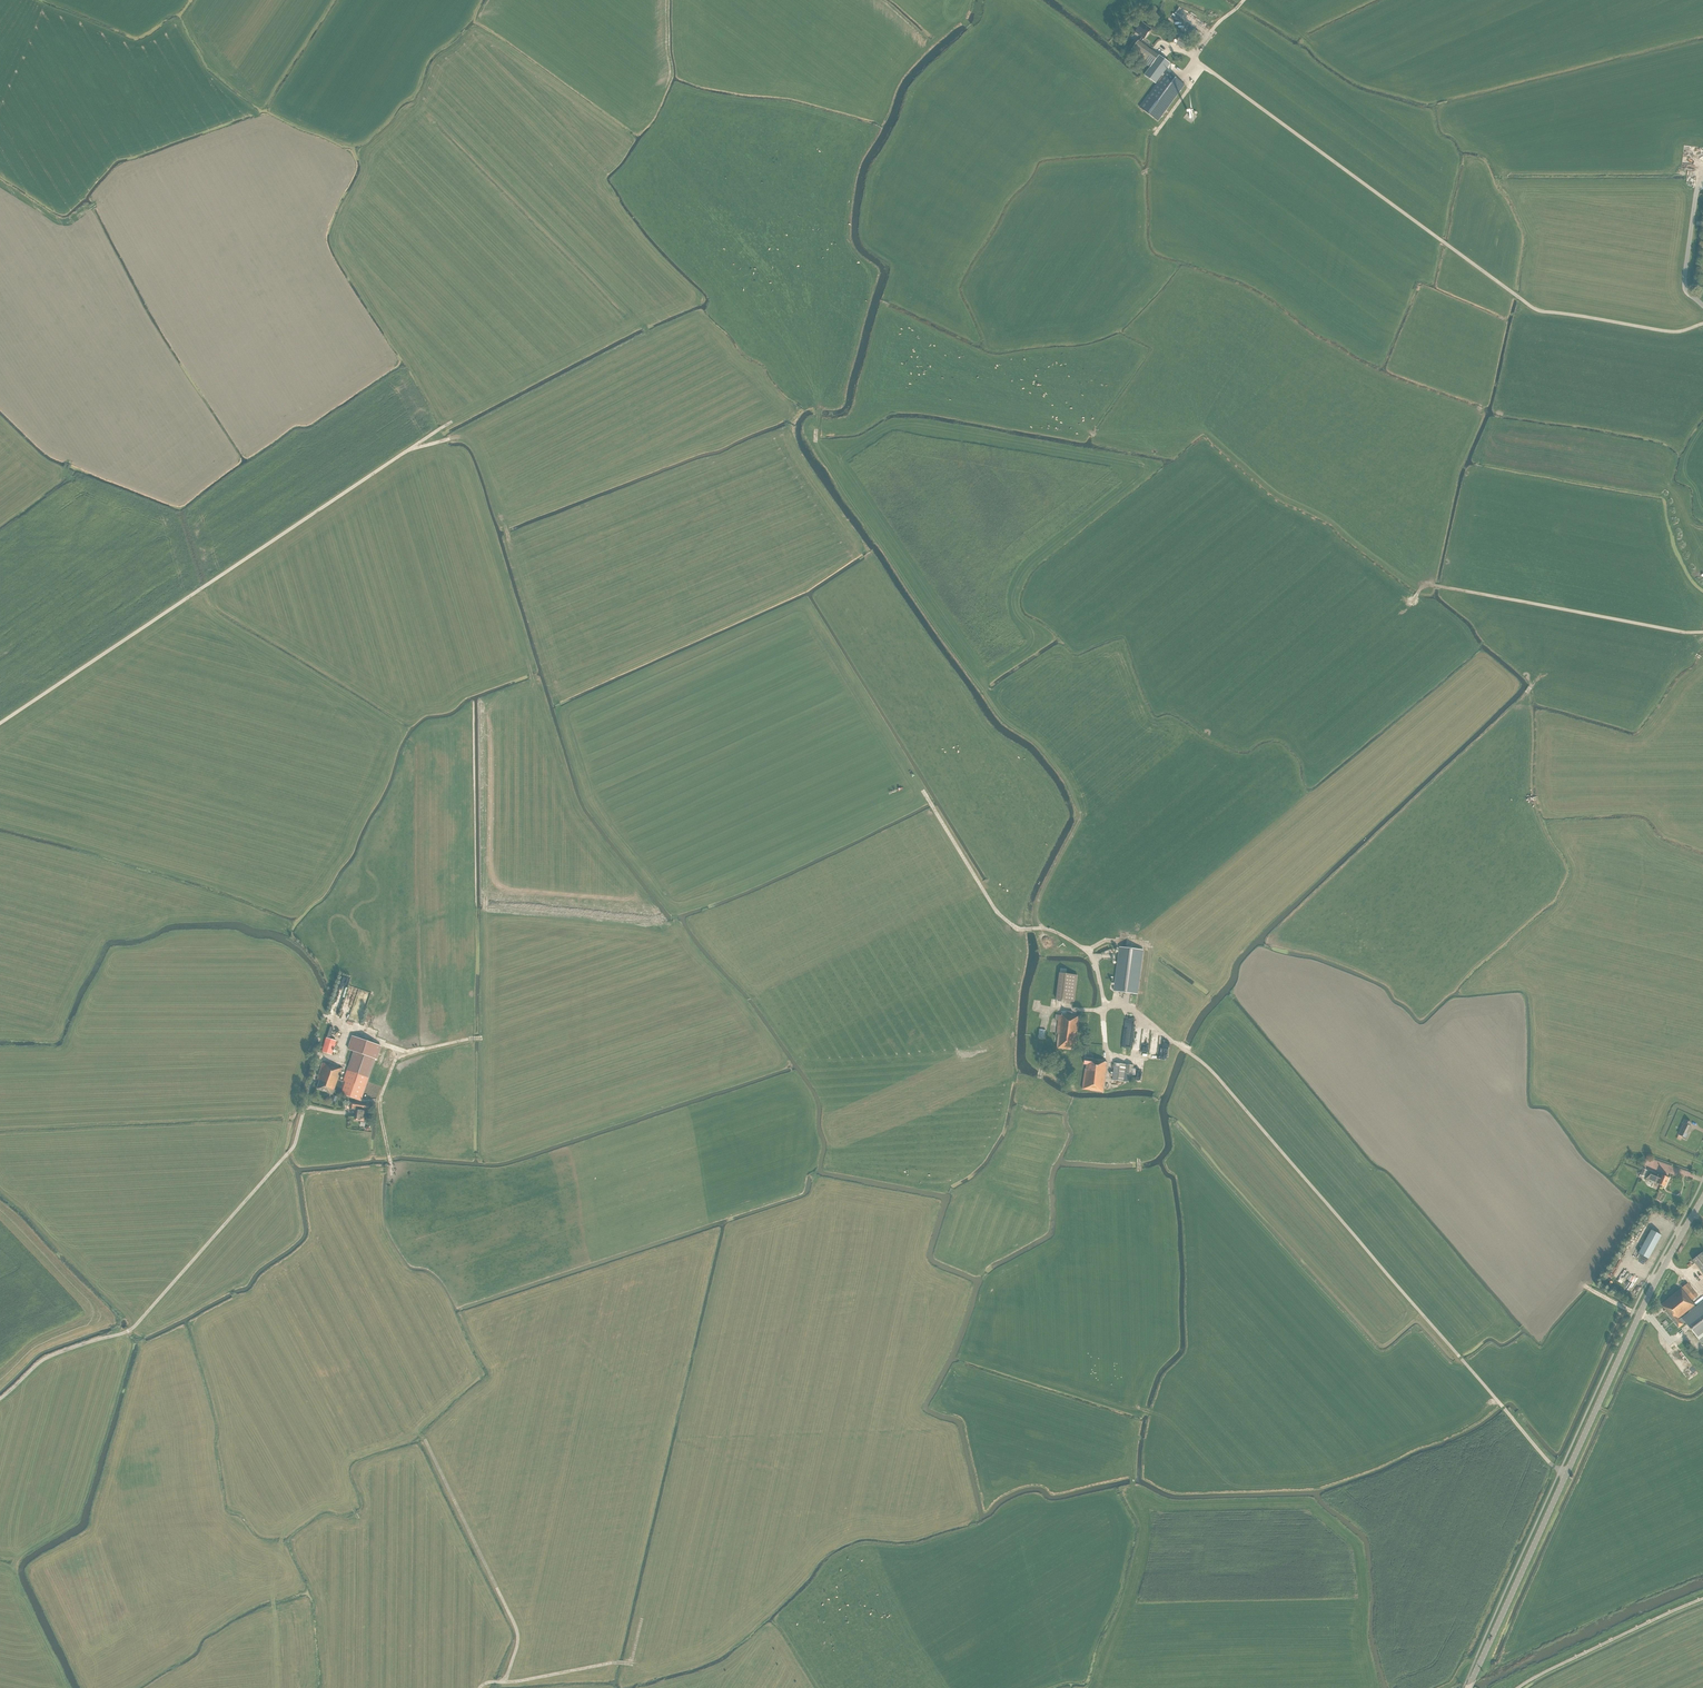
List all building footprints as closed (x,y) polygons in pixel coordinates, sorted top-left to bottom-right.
[(1144,39),(1149,32),(1151,29),(1142,23),(1135,32),(1142,37),(1139,42),(1139,41),(1130,53),(1150,68),(1159,56),(1141,43),(1144,39)] [(1176,45),(1188,51),(1192,45),(1179,38),(1176,45)] [(1154,77),(1159,81),(1164,74),(1159,70),(1160,67),(1154,63),(1150,68),(1148,67),(1144,72),(1152,78),(1154,77)] [(1164,74),(1159,81),(1148,96),(1139,107),(1158,121),(1167,110),(1185,85),(1166,71),(1164,74)] [(891,302),(889,305),(909,313),(911,310),(891,302)] [(1114,991),(1138,994),(1143,947),(1120,944),(1114,991)] [(1074,1002),(1078,975),(1060,973),(1056,999),(1074,1002)] [(364,1014),(371,992),(353,986),(351,993),(347,992),(343,1004),(348,1005),(346,1012),(352,1014),(352,1015),(353,1015),(354,1011),(364,1014)] [(1066,1015),(1066,1016),(1059,1015),(1057,1035),(1058,1035),(1057,1048),(1074,1050),(1075,1045),(1076,1045),(1079,1016),(1072,1015),(1073,1012),(1067,1011),(1066,1015)] [(1126,1034),(1124,1045),(1132,1046),(1134,1026),(1131,1025),(1131,1029),(1126,1029),(1126,1034)] [(353,1051),(343,1081),(338,1079),(342,1068),(329,1064),(329,1065),(323,1063),(317,1079),(320,1080),(316,1089),(332,1095),(334,1090),(339,1092),(339,1093),(361,1101),(375,1059),(377,1059),(382,1046),(352,1036),(347,1049),(353,1051)] [(322,1052),(334,1055),(335,1053),(332,1052),(336,1041),(326,1038),(322,1052)] [(1087,1069),(1085,1068),(1082,1089),(1103,1092),(1107,1062),(1102,1061),(1103,1060),(1085,1058),(1084,1064),(1087,1064),(1087,1069)] [(1131,1082),(1131,1081),(1133,1082),(1134,1077),(1132,1077),(1134,1065),(1114,1063),(1112,1080),(1131,1082)] [(354,1109),(356,1110),(355,1120),(364,1121),(365,1112),(369,1112),(370,1105),(368,1105),(351,1102),(350,1108),(354,1109)] [(1679,1135),(1686,1138),(1691,1127),(1689,1126),(1691,1123),(1684,1120),(1683,1123),(1684,1124),(1679,1135)] [(1661,1174),(1661,1175),(1649,1170),(1646,1178),(1658,1183),(1657,1183),(1664,1187),(1668,1178),(1661,1174)] [(1648,1259),(1661,1235),(1651,1230),(1638,1253),(1648,1259)] [(1702,1274),(1702,1252),(1702,1251),(1692,1260),(1702,1274)] [(1613,1271),(1612,1272),(1615,1275),(1620,1268),(1615,1265),(1612,1270),(1613,1271)] [(1682,1287),(1692,1300),(1697,1295),(1687,1283),(1682,1287)] [(1683,1324),(1684,1323),(1680,1318),(1679,1319),(1678,1318),(1689,1310),(1691,1313),(1683,1319),(1702,1342),(1702,1303),(1696,1308),(1694,1305),(1681,1288),(1661,1304),(1665,1310),(1665,1311),(1679,1328),(1683,1324)] [(1382,1687),(1388,1687),(1386,1673),(1380,1674),(1382,1687)]
